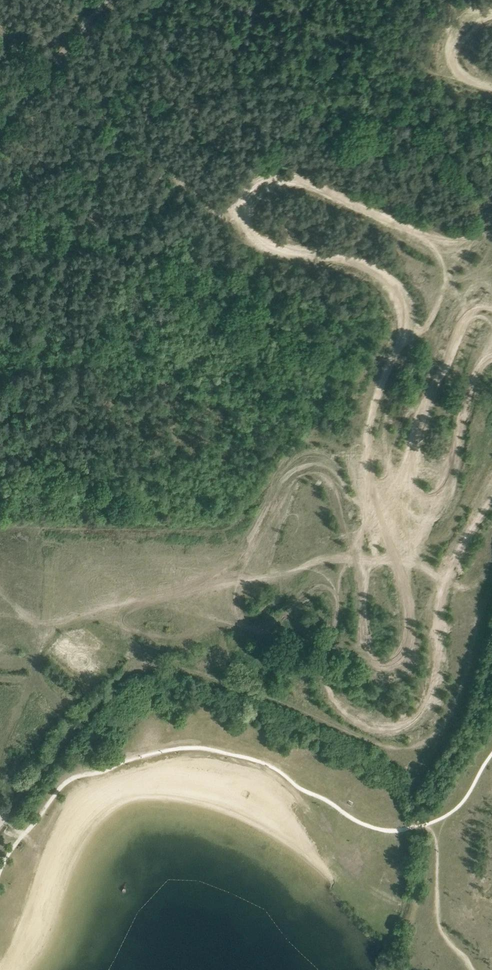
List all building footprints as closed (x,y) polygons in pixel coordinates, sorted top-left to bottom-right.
[(134,657),(139,660),(142,656),(152,661),(154,655),(139,647),(134,657)] [(14,785),(8,795),(14,799),(20,789),(14,785)]
